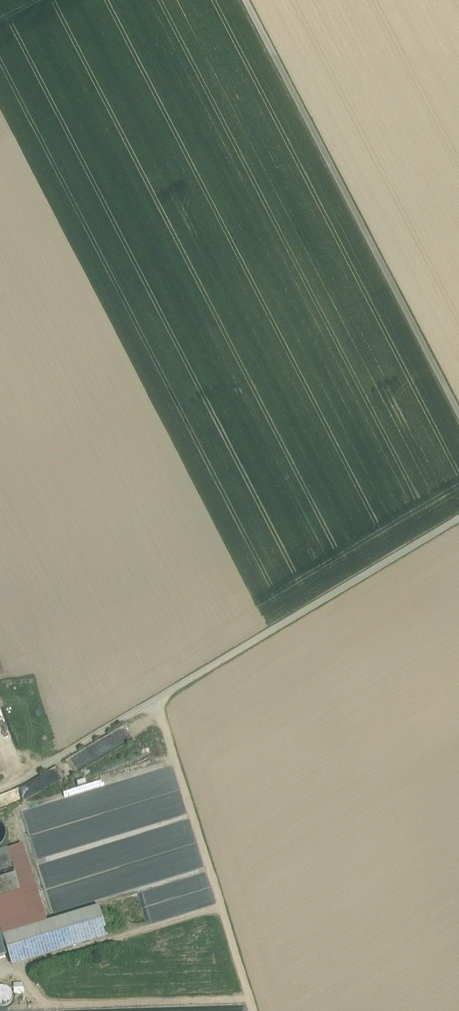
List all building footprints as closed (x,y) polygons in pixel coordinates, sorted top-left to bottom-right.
[(12,750),(0,710),(0,754),(12,750)] [(56,780),(60,774),(52,769),(49,775),(56,780)] [(5,932),(52,918),(27,839),(0,848),(0,915),(5,932)] [(5,932),(15,965),(112,937),(102,903),(52,918),(5,932)] [(24,992),(24,982),(14,982),(15,992),(24,992)] [(13,1002),(11,986),(0,988),(0,1004),(13,1002)]
